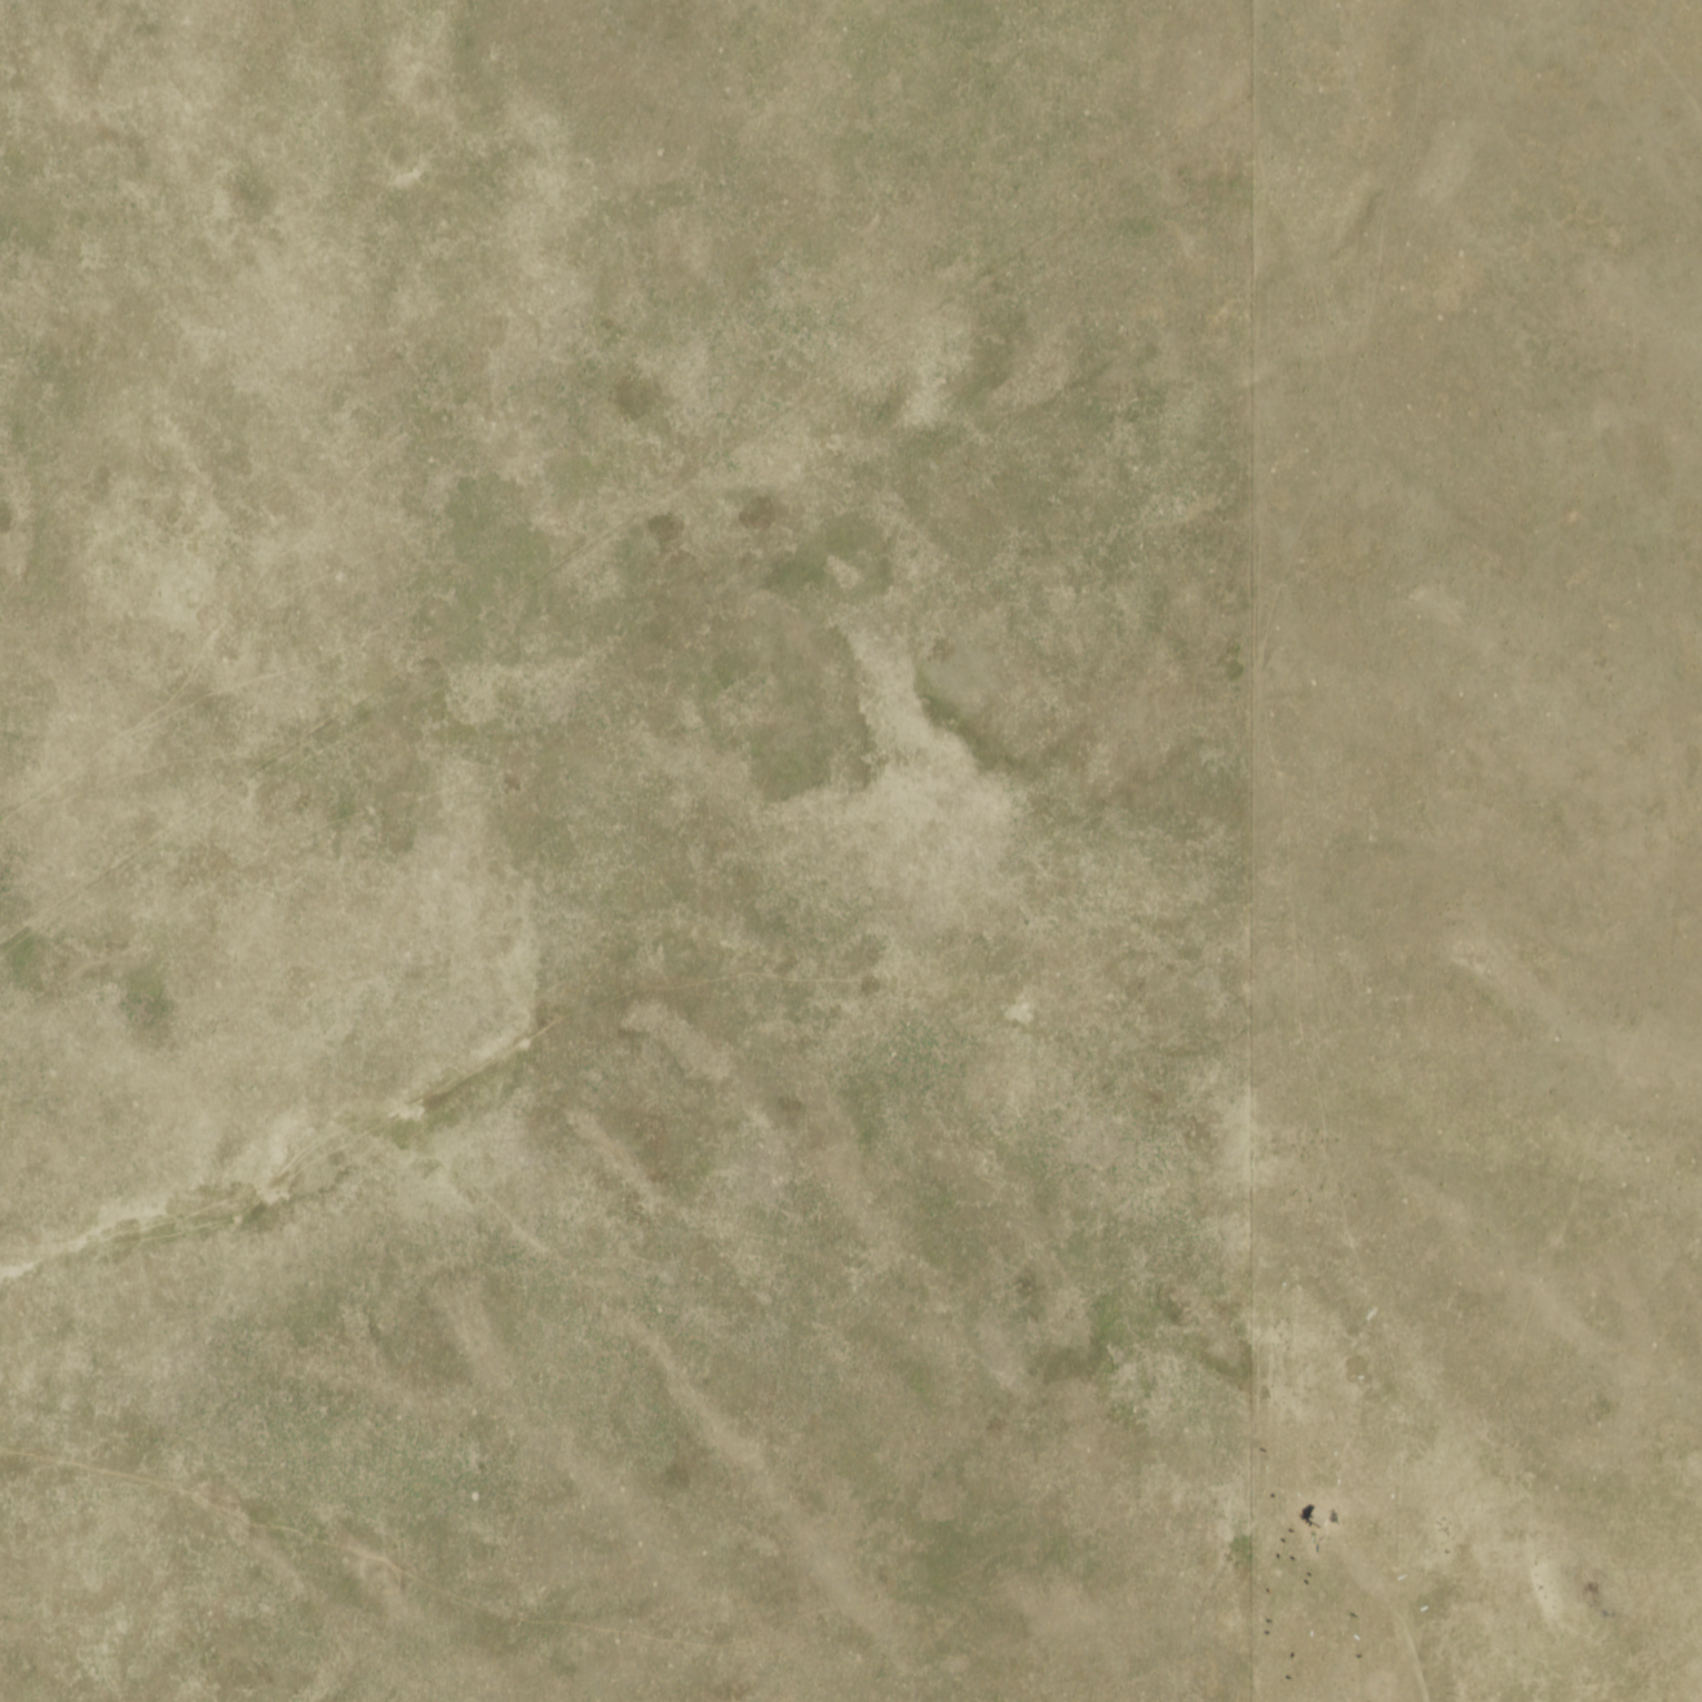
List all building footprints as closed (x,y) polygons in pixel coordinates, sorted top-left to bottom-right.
[(1316,1504),(1308,1518),(1320,1525),(1328,1512),(1316,1504)]
